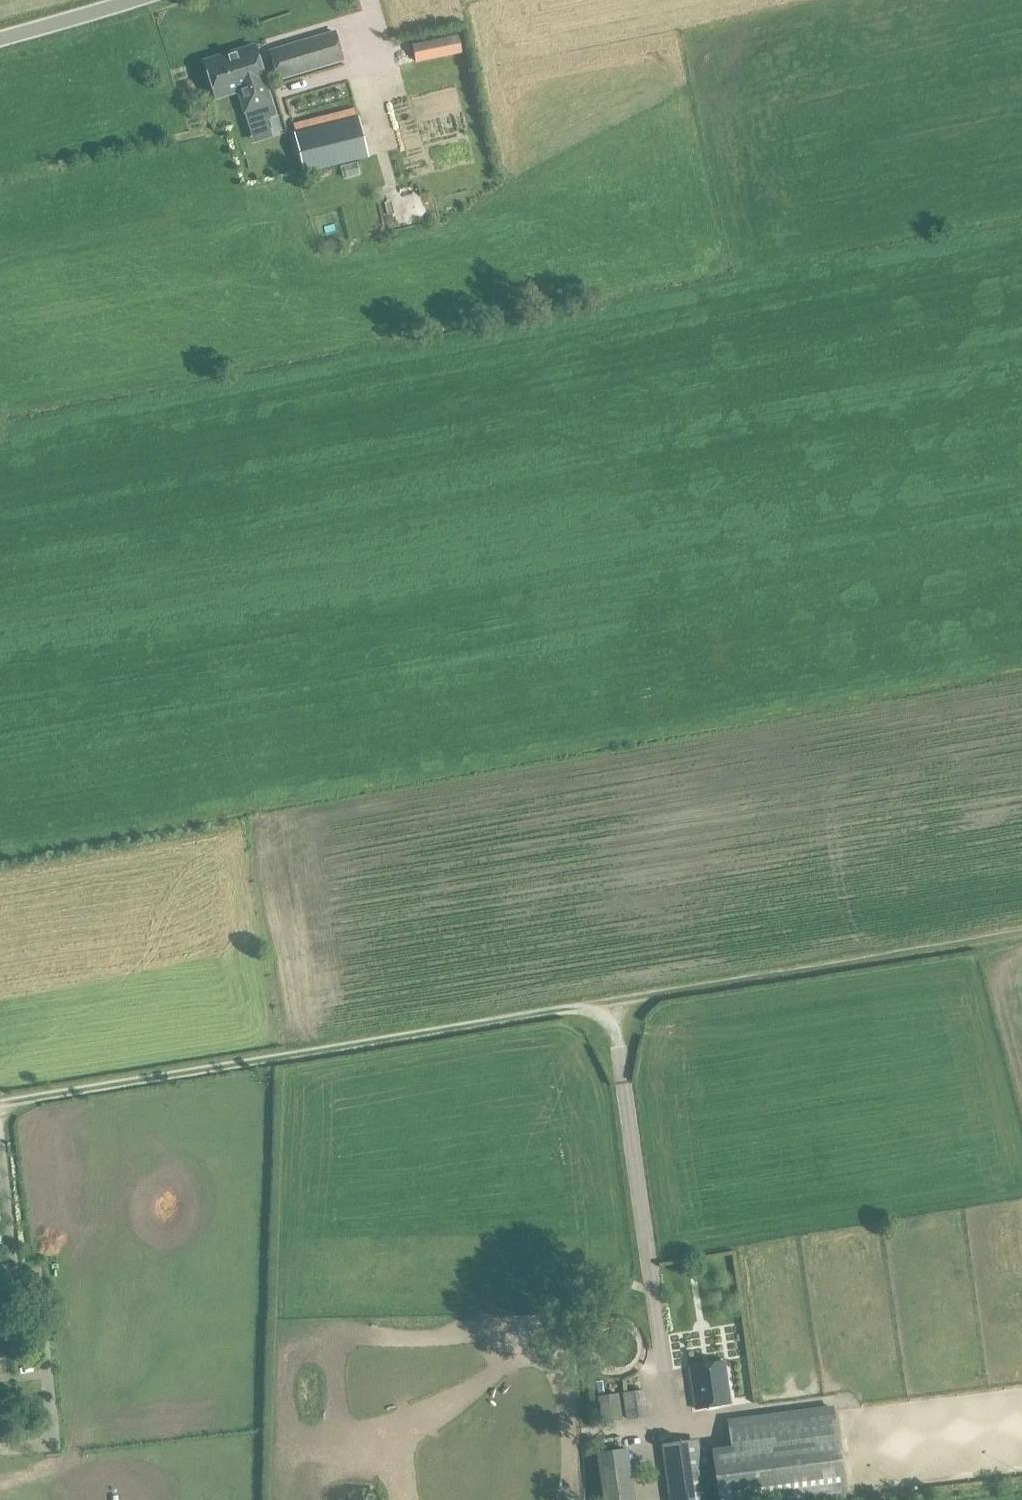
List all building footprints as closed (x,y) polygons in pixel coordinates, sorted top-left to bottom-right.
[(335,30),(270,50),(268,51),(278,82),(345,61),(335,30)] [(445,35),(411,45),(415,60),(450,50),(445,35)] [(272,106),(265,83),(254,47),(204,62),(215,98),(238,91),(245,114),(272,106)] [(402,174),(463,163),(448,83),(387,95),(402,174)] [(368,158),(358,117),(294,133),(304,174),(368,158)] [(731,1403),(724,1362),(689,1368),(696,1409),(731,1403)] [(643,1392),(638,1393),(623,1395),(627,1419),(647,1416),(643,1392)] [(604,1425),(624,1421),(620,1394),(599,1397),(604,1425)] [(833,1406),(728,1420),(731,1449),(712,1451),(719,1499),(836,1499),(845,1499),(833,1406)] [(698,1439),(661,1444),(669,1497),(706,1492),(698,1439)] [(595,1442),(596,1452),(623,1451),(622,1441),(595,1442)] [(600,1499),(623,1499),(622,1463),(599,1464),(600,1499)]
